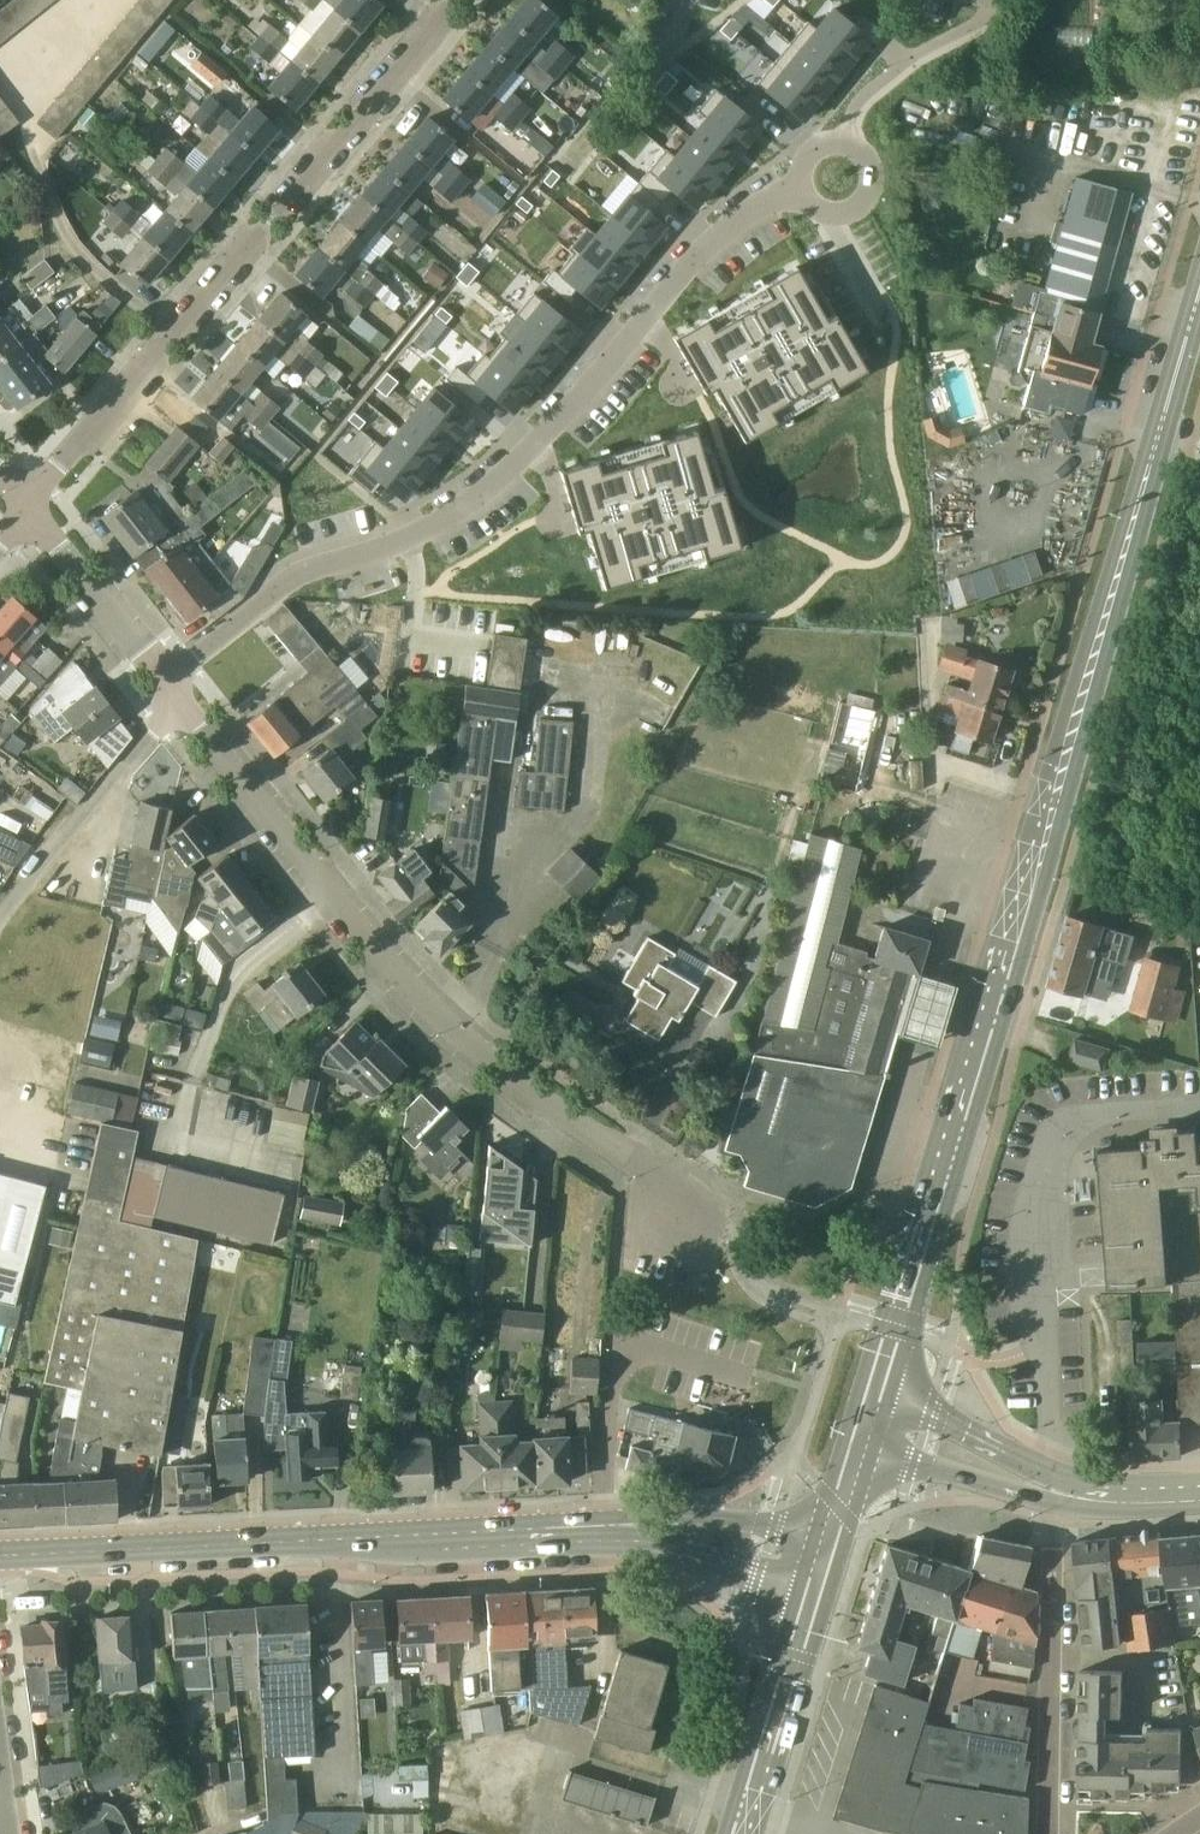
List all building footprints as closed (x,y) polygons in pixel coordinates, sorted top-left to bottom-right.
[(39,14),(28,0),(15,0),(13,2),(28,22),(39,14)] [(49,5),(45,0),(28,0),(39,14),(49,5)] [(163,12),(148,0),(140,0),(134,7),(154,23),(163,12)] [(171,2),(169,0),(148,0),(163,12),(171,2)] [(334,9),(323,0),(302,0),(313,9),(300,24),(314,35),(339,56),(361,30),(334,9)] [(378,0),(341,0),(334,9),(361,30),(383,4),(378,0)] [(535,41),(545,29),(558,15),(540,0),(527,0),(510,20),(535,41)] [(627,9),(646,16),(650,2),(645,0),(630,0),(627,9)] [(18,30),(28,22),(13,2),(2,10),(18,30)] [(145,34),(154,23),(134,7),(126,17),(145,34)] [(18,30),(2,10),(0,12),(0,29),(7,39),(18,30)] [(831,10),(815,31),(851,61),(868,39),(831,10)] [(726,23),(737,32),(744,25),(732,15),(726,23)] [(136,44),(145,34),(126,17),(117,28),(136,44)] [(253,30),(261,36),(271,25),(266,20),(263,18),(260,22),(253,30)] [(148,61),(175,27),(164,19),(137,52),(148,61)] [(535,41),(510,20),(488,46),(513,67),(526,53),(556,78),(566,66),(548,51),(535,41)] [(737,32),(726,23),(720,30),(731,39),(737,32)] [(301,50),(271,25),(261,36),(292,62),(317,83),(339,56),(314,35),(301,50)] [(127,55),(136,44),(117,28),(108,39),(127,55)] [(815,31),(799,51),(834,81),(851,61),(815,31)] [(317,83),(292,62),(261,36),(252,48),(282,73),(270,88),(295,109),(298,105),(317,83)] [(118,65),(127,55),(108,39),(99,49),(118,65)] [(576,55),(558,40),(548,51),(566,66),(576,55)] [(235,47),(228,41),(222,48),(230,54),(235,47)] [(466,73),(491,93),(501,82),(513,67),(488,46),(466,73)] [(110,76),(118,65),(99,49),(90,60),(110,76)] [(799,51),(782,71),(818,101),(834,81),(799,51)] [(226,72),(203,53),(192,65),(215,85),(226,72)] [(137,55),(132,61),(143,70),(148,64),(137,55)] [(101,86),(110,76),(90,60),(81,70),(101,86)] [(92,97),(101,86),(81,70),(73,81),(92,97)] [(660,78),(672,88),(678,80),(667,71),(660,78)] [(782,71),(766,92),(801,122),(818,101),(782,71)] [(491,93),(466,73),(444,99),(469,120),(481,105),(521,139),(531,127),(522,119),(503,104),(491,93)] [(672,88),(660,78),(654,86),(666,95),(672,88)] [(83,108),(92,97),(73,81),(64,92),(83,108)] [(74,118),(83,108),(64,92),(55,102),(74,118)] [(512,92),(503,104),(522,119),(531,107),(512,92)] [(8,106),(0,96),(0,113),(8,106)] [(202,107),(232,133),(257,154),(279,128),(254,106),(242,121),(212,96),(202,107)] [(724,97),(707,119),(743,148),(760,127),(759,126),(736,107),(724,97)] [(66,129),(74,118),(55,102),(46,113),(66,129)] [(8,106),(0,113),(0,137),(20,121),(8,106)] [(257,154),(232,133),(202,107),(192,119),(223,144),(210,159),(235,180),(257,154)] [(88,108),(77,121),(88,130),(99,117),(88,108)] [(634,111),(628,119),(639,128),(645,120),(634,111)] [(57,139),(66,129),(46,113),(37,123),(57,139)] [(442,153),(453,139),(454,138),(429,117),(407,143),(432,164),(462,190),(472,178),(442,153)] [(707,119),(691,139),(727,168),(743,148),(707,119)] [(691,139),(675,159),(711,189),(727,168),(691,139)] [(462,190),(432,164),(407,143),(385,170),(410,191),(422,176),(452,201),(462,190)] [(235,180),(210,159),(202,152),(196,147),(184,161),(168,148),(158,159),(188,185),(213,206),(235,180)] [(141,165),(148,171),(157,161),(147,153),(139,163),(141,165)] [(213,206),(188,185),(158,159),(157,161),(148,171),(169,188),(169,189),(178,197),(166,211),(191,232),(213,206)] [(675,159),(658,180),(694,210),(711,189),(675,159)] [(553,169),(543,181),(551,187),(560,176),(560,175),(553,169)] [(398,205),(410,191),(385,170),(363,196),(388,217),(418,242),(428,231),(398,205)] [(649,172),(639,184),(663,204),(672,192),(658,180),(649,172)] [(1058,301),(1099,312),(1132,192),(1093,182),(1093,181),(1077,177),(1046,292),(1059,296),(1058,301)] [(472,198),(494,216),(507,201),(485,182),(472,198)] [(639,184),(630,196),(653,215),(663,204),(639,184)] [(418,242),(388,217),(363,196),(341,222),(366,243),(378,228),(408,254),(418,242)] [(522,196),(516,203),(527,213),(533,205),(522,196)] [(630,196),(613,217),(649,247),(666,226),(653,215),(630,196)] [(191,232),(166,211),(154,226),(124,200),(114,212),(131,226),(144,237),(169,258),(191,232)] [(122,238),(131,226),(114,212),(104,223),(122,238)] [(613,217),(597,238),(633,267),(649,247),(613,217)] [(356,255),(366,243),(341,222),(319,248),(344,269),(374,295),(384,283),(367,269),(369,266),(356,255)] [(147,284),(169,258),(144,237),(122,263),(147,284)] [(597,238),(581,258),(616,287),(633,267),(597,238)] [(374,295),(344,269),(319,248),(297,274),(322,295),(334,281),(364,306),(374,295)] [(578,290),(599,309),(616,287),(581,258),(564,278),(564,279),(578,290)] [(55,272),(45,259),(23,277),(32,289),(55,272)] [(439,288),(449,273),(433,261),(422,276),(439,288)] [(462,269),(473,279),(480,271),(468,262),(462,269)] [(10,275),(3,266),(0,268),(0,283),(10,275)] [(473,279),(462,269),(456,277),(467,286),(473,279)] [(578,290),(564,279),(564,278),(555,271),(545,283),(568,302),(578,290)] [(798,271),(677,341),(708,394),(716,389),(747,442),(867,373),(836,319),(828,323),(798,271)] [(394,294),(383,285),(375,295),(386,304),(394,294)] [(1053,331),(1092,343),(1100,313),(1099,312),(1058,301),(1059,296),(1046,292),(1041,291),(1035,312),(1048,316),(1045,328),(1053,330),(1053,331)] [(259,319),(315,365),(322,356),(324,354),(308,340),(310,338),(296,326),(306,314),(281,293),(259,319)] [(102,322),(112,311),(103,303),(102,302),(92,313),(102,322)] [(544,303),(528,323),(564,353),(581,332),(545,302),(544,303)] [(0,314),(0,362),(36,334),(58,318),(48,305),(24,323),(11,306),(0,314)] [(453,316),(441,306),(435,314),(446,323),(453,316)] [(0,362),(0,385),(1,386),(0,387),(0,401),(2,403),(6,409),(12,409),(16,406),(18,408),(50,382),(49,381),(63,371),(64,372),(84,348),(102,326),(85,312),(78,321),(77,320),(50,352),(36,334),(0,362)] [(1101,346),(1092,343),(1053,331),(1053,330),(1045,328),(1048,316),(1035,312),(1019,371),(1014,374),(1013,375),(1012,379),(1014,384),(1020,385),(1025,382),(1030,384),(1024,407),(1050,414),(1052,406),(1082,414),(1101,346)] [(358,314),(353,321),(349,325),(368,343),(377,331),(358,314)] [(316,388),(327,375),(321,370),(315,365),(259,319),(237,346),(262,367),(273,353),(287,365),(288,364),(316,388)] [(512,344),(547,373),(564,353),(528,323),(512,344)] [(512,344),(495,364),(531,394),(547,373),(512,344)] [(251,380),(262,367),(237,346),(215,372),(240,393),(252,402),(270,417),(280,405),(251,380)] [(329,362),(321,370),(327,375),(336,382),(343,374),(329,362)] [(491,396),(514,415),(531,394),(495,364),(479,384),(478,385),(491,396)] [(231,430),(244,415),(260,428),(270,417),(252,402),(240,393),(215,372),(193,398),(218,419),(231,430)] [(381,379),(392,389),(399,381),(387,372),(381,379)] [(468,376),(458,388),(482,407),(491,396),(478,385),(479,384),(468,376)] [(386,396),(392,389),(381,379),(375,387),(386,396)] [(437,390),(420,411),(456,441),(473,420),(472,419),(449,400),(437,390)] [(333,402),(323,413),(332,421),(342,409),(333,402)] [(420,411),(404,431),(440,461),(456,441),(420,411)] [(348,419),(359,429),(366,421),(355,412),(354,412),(348,419)] [(939,427),(935,417),(924,420),(929,435),(948,446),(964,441),(960,430),(949,433),(939,427)] [(135,556),(187,516),(168,491),(173,486),(169,482),(201,445),(179,426),(147,464),(154,470),(136,491),(118,504),(117,502),(106,511),(107,513),(103,516),(135,556)] [(404,431),(388,452),(424,482),(440,461),(404,431)] [(697,435),(563,475),(580,533),(590,531),(607,590),(741,550),(723,490),(714,493),(697,435)] [(279,450),(290,459),(300,447),(288,438),(279,450)] [(371,472),(371,473),(407,502),(424,482),(388,452),(371,472)] [(385,485),(371,473),(371,472),(362,465),(352,477),(376,496),(385,485)] [(233,480),(187,516),(135,556),(166,595),(208,562),(194,545),(200,540),(195,533),(242,493),(233,480)] [(208,562),(166,595),(186,621),(232,585),(243,597),(273,547),(264,542),(250,546),(227,586),(208,562)] [(22,658),(28,651),(49,628),(14,597),(0,613),(0,639),(22,658)] [(247,724),(259,739),(275,726),(272,723),(286,712),(290,717),(310,700),(309,699),(325,687),(326,688),(344,672),(286,602),(268,620),(310,674),(247,724)] [(374,625),(387,627),(388,614),(375,613),(374,625)] [(940,640),(955,641),(957,623),(957,617),(942,615),(940,640)] [(535,689),(541,642),(544,623),(528,621),(525,640),(495,635),(488,689),(467,687),(442,862),(467,887),(475,888),(492,764),(513,767),(521,704),(528,705),(530,688),(535,689)] [(22,658),(0,639),(0,683),(14,667),(39,688),(45,680),(31,667),(22,658)] [(944,694),(1001,712),(1014,671),(966,656),(967,651),(946,644),(939,668),(973,679),(969,691),(947,684),(944,694)] [(38,660),(32,666),(47,679),(63,661),(48,648),(38,660)] [(38,660),(28,651),(22,658),(31,667),(32,666),(38,660)] [(95,688),(74,661),(30,711),(44,729),(49,725),(60,739),(75,726),(108,768),(126,746),(108,724),(119,716),(96,687),(95,688)] [(275,726),(259,739),(274,758),(303,734),(337,707),(345,718),(365,701),(344,672),(326,688),(325,687),(309,699),(310,700),(290,717),(286,712),(272,723),(275,726)] [(381,692),(367,702),(367,703),(368,704),(374,711),(388,702),(381,692)] [(1001,712),(944,694),(938,692),(938,721),(947,723),(951,711),(962,714),(952,748),(968,753),(974,735),(992,741),(1001,712)] [(365,701),(345,718),(329,733),(338,744),(331,750),(331,749),(303,771),(326,800),(353,778),(340,761),(368,738),(361,729),(377,715),(365,701)] [(876,711),(838,701),(819,782),(856,791),(876,711)] [(2,741),(20,722),(12,713),(2,724),(0,722),(0,743),(2,741)] [(565,811),(574,722),(541,718),(536,772),(520,770),(519,787),(516,787),(514,806),(565,811)] [(13,733),(5,744),(4,745),(17,755),(18,755),(27,743),(13,733)] [(445,743),(429,741),(424,767),(441,770),(445,743)] [(86,792),(79,786),(69,798),(77,804),(86,792)] [(393,801),(371,797),(365,835),(386,838),(393,801)] [(142,802),(129,859),(114,856),(103,904),(124,908),(127,896),(152,901),(153,895),(162,854),(164,848),(166,837),(173,809),(142,802)] [(195,814),(166,837),(164,848),(162,854),(153,895),(180,931),(188,906),(189,906),(195,875),(197,873),(190,865),(218,843),(195,814)] [(30,844),(0,827),(0,860),(14,866),(30,844)] [(874,959),(875,958),(866,955),(867,951),(837,942),(865,849),(815,833),(726,1149),(740,1154),(749,1170),(745,1185),(815,1206),(851,1187),(884,1075),(888,1076),(889,1072),(885,1071),(915,972),(874,959)] [(600,875),(571,848),(548,872),(577,899),(600,875)] [(395,897),(388,903),(387,903),(400,920),(435,893),(422,876),(430,870),(414,849),(397,862),(397,861),(379,875),(395,897)] [(197,916),(212,930),(220,905),(249,882),(227,854),(199,877),(213,894),(203,902),(197,916)] [(451,891),(457,897),(467,887),(442,862),(439,882),(450,892),(451,891)] [(220,905),(212,930),(202,937),(223,965),(276,924),(272,919),(276,916),(272,912),(273,908),(270,904),(267,905),(258,893),(259,890),(256,886),(253,887),(249,882),(220,905)] [(465,904),(457,897),(451,891),(450,892),(416,927),(426,936),(423,939),(426,942),(425,947),(431,953),(436,952),(439,955),(470,924),(458,911),(465,904)] [(1127,966),(1136,936),(1069,916),(1049,985),(1085,995),(1096,957),(1127,966)] [(926,940),(884,926),(875,958),(874,959),(915,972),(916,972),(916,973),(918,973),(919,971),(927,941),(928,942),(928,940),(926,939),(926,940)] [(648,1002),(635,1025),(658,1039),(672,1016),(678,1020),(690,1001),(716,1017),(737,981),(709,964),(697,984),(668,967),(676,953),(648,936),(636,957),(620,947),(610,963),(627,973),(622,981),(636,990),(634,994),(638,996),(636,999),(638,1000),(640,997),(648,1002)] [(1133,1009),(1177,1022),(1186,992),(1175,989),(1183,962),(1149,953),(1133,1009)] [(274,985),(265,991),(258,982),(244,993),(260,1012),(265,1008),(281,1029),(325,994),(300,963),(289,972),(288,970),(283,974),(285,975),(273,984),(274,985)] [(956,982),(916,970),(897,1033),(937,1045),(956,982)] [(183,1006),(163,1001),(159,1017),(179,1022),(183,1006)] [(183,1024),(202,1029),(206,1013),(187,1008),(183,1024)] [(122,1021),(111,1019),(107,1037),(117,1040),(122,1021)] [(182,1026),(156,1019),(153,1032),(178,1039),(182,1026)] [(357,1023),(324,1055),(321,1066),(351,1073),(353,1075),(355,1073),(375,1093),(405,1064),(380,1040),(377,1043),(357,1023)] [(181,1040),(154,1034),(150,1048),(178,1055),(181,1040)] [(80,1060),(109,1068),(115,1044),(85,1037),(80,1060)] [(1111,1048),(1077,1039),(1070,1061),(1105,1071),(1111,1048)] [(314,1097),(318,1080),(295,1075),(288,1105),(314,1111),(317,1097),(314,1097)] [(66,1114),(102,1122),(129,1128),(136,1098),(117,1093),(74,1083),(66,1114)] [(469,1129),(447,1106),(441,1112),(422,1094),(408,1108),(403,1136),(415,1148),(423,1141),(449,1167),(463,1153),(454,1144),(469,1129)] [(274,1105),(267,1140),(303,1147),(310,1112),(274,1105)] [(129,1128),(102,1122),(45,1382),(83,1390),(76,1421),(73,1438),(103,1444),(161,1454),(199,1239),(150,1228),(120,1220),(134,1156),(139,1131),(129,1128)] [(1199,1128),(1179,1130),(1178,1126),(1157,1128),(1158,1135),(1144,1136),(1145,1146),(1100,1149),(1111,1287),(1175,1282),(1199,1280),(1199,1141),(1199,1128)] [(522,1168),(489,1144),(481,1228),(514,1231),(513,1243),(530,1245),(536,1185),(534,1185),(534,1186),(520,1184),(522,1168)] [(286,1193),(159,1162),(152,1195),(161,1197),(156,1215),(273,1244),(286,1193)] [(20,1310),(51,1192),(0,1178),(0,1305),(20,1310)] [(305,1195),(300,1218),(340,1226),(344,1202),(305,1195)] [(464,1224),(447,1224),(446,1240),(463,1241),(464,1224)] [(69,1246),(72,1231),(52,1226),(48,1241),(69,1246)] [(381,1248),(384,1231),(373,1229),(370,1246),(381,1248)] [(477,1294),(481,1248),(470,1247),(470,1246),(468,1246),(464,1294),(465,1294),(465,1293),(477,1294)] [(1175,1282),(1178,1337),(1199,1336),(1199,1280),(1175,1282)] [(11,1314),(0,1310),(0,1345),(11,1314)] [(543,1343),(546,1315),(503,1311),(499,1349),(521,1351),(522,1341),(543,1343)] [(265,1416),(271,1378),(277,1339),(255,1336),(244,1413),(265,1416)] [(1178,1337),(1178,1341),(1179,1368),(1181,1398),(1182,1424),(1199,1423),(1199,1336),(1178,1337)] [(602,1339),(587,1338),(586,1357),(571,1356),(569,1390),(597,1392),(599,1361),(601,1361),(602,1339)] [(1178,1341),(1139,1343),(1140,1370),(1179,1368),(1178,1341)] [(540,1386),(566,1386),(567,1346),(541,1345),(540,1386)] [(3,1419),(13,1376),(13,1366),(0,1363),(0,1437),(3,1419)] [(363,1367),(346,1364),(341,1397),(359,1400),(363,1367)] [(394,1493),(395,1493),(433,1491),(431,1446),(430,1446),(430,1433),(411,1434),(410,1425),(415,1425),(414,1396),(426,1396),(425,1372),(389,1373),(390,1421),(393,1466),(394,1493)] [(4,1459),(3,1467),(1,1467),(0,1477),(2,1477),(2,1482),(0,1482),(0,1525),(35,1523),(33,1481),(18,1482),(19,1461),(17,1461),(30,1397),(25,1395),(29,1380),(13,1376),(3,1419),(0,1437),(0,1458),(4,1459)] [(261,1448),(287,1447),(289,1478),(311,1477),(311,1469),(323,1468),(322,1466),(337,1465),(336,1442),(330,1443),(328,1411),(306,1412),(289,1413),(287,1381),(271,1378),(265,1416),(261,1448)] [(1135,1458),(1159,1457),(1183,1456),(1182,1424),(1181,1398),(1159,1399),(1158,1383),(1133,1384),(1134,1400),(1133,1400),(1134,1423),(1133,1423),(1135,1458)] [(478,1396),(479,1403),(481,1443),(461,1445),(462,1473),(463,1487),(484,1486),(484,1488),(500,1487),(496,1402),(496,1395),(478,1396)] [(512,1401),(496,1402),(500,1487),(517,1486),(517,1484),(536,1483),(535,1440),(515,1441),(512,1401)] [(536,1484),(568,1482),(568,1473),(587,1472),(586,1436),(591,1436),(589,1401),(577,1402),(577,1436),(566,1437),(565,1416),(533,1418),(535,1440),(536,1483),(536,1484)] [(187,1409),(169,1406),(166,1428),(183,1431),(187,1409)] [(630,1408),(625,1429),(656,1437),(653,1451),(632,1446),(627,1469),(657,1477),(658,1473),(670,1476),(719,1473),(727,1466),(735,1435),(714,1430),(714,1426),(712,1422),(703,1420),(699,1422),(698,1426),(630,1408)] [(248,1481),(244,1413),(213,1415),(217,1483),(248,1481)] [(35,1481),(33,1481),(35,1523),(67,1522),(65,1483),(73,1438),(76,1421),(61,1418),(49,1482),(35,1483),(35,1481)] [(97,1480),(103,1444),(73,1438),(65,1483),(67,1522),(118,1519),(116,1479),(97,1480)] [(462,1473),(461,1445),(447,1445),(446,1474),(462,1473)] [(210,1463),(165,1465),(163,1473),(165,1505),(179,1505),(212,1504),(210,1463)] [(1177,1643),(1162,1538),(1161,1533),(1113,1537),(1118,1577),(1122,1577),(1127,1614),(1126,1614),(1128,1627),(1131,1650),(1177,1643)] [(1162,1538),(1177,1643),(1177,1644),(1180,1644),(1178,1629),(1199,1626),(1199,1535),(1162,1538)] [(971,1570),(945,1649),(965,1655),(975,1626),(994,1632),(1004,1602),(1002,1601),(1008,1583),(1020,1588),(1021,1586),(1032,1546),(981,1536),(971,1570)] [(1122,1628),(1128,1627),(1126,1614),(1127,1614),(1122,1577),(1118,1577),(1113,1537),(1112,1537),(1075,1541),(1076,1554),(1077,1567),(1078,1567),(1080,1587),(1081,1587),(1082,1597),(1081,1597),(1082,1611),(1084,1624),(1083,1624),(1086,1647),(1123,1643),(1122,1628)] [(888,1546),(873,1594),(920,1609),(934,1613),(943,1582),(937,1580),(943,1562),(888,1545),(888,1546)] [(935,1651),(943,1654),(945,1649),(971,1570),(943,1562),(937,1580),(943,1582),(934,1613),(939,1614),(933,1634),(940,1636),(935,1651)] [(1034,1667),(1036,1591),(1021,1586),(1020,1588),(1008,1583),(1002,1601),(1004,1602),(994,1632),(992,1660),(1034,1667)] [(597,1637),(594,1587),(525,1591),(529,1661),(566,1659),(565,1639),(597,1637)] [(486,1594),(492,1690),(530,1688),(529,1674),(529,1661),(525,1591),(486,1594)] [(916,1645),(894,1638),(895,1634),(906,1637),(909,1631),(910,1631),(915,1612),(919,1613),(920,1609),(873,1594),(857,1647),(871,1651),(865,1672),(903,1684),(916,1645)] [(436,1639),(437,1659),(450,1658),(449,1638),(471,1637),(468,1595),(433,1597),(436,1639)] [(403,1661),(425,1660),(437,1659),(436,1639),(433,1597),(398,1599),(401,1641),(402,1641),(403,1661)] [(382,1600),(352,1602),(354,1646),(356,1685),(373,1684),(371,1650),(366,1650),(366,1645),(385,1644),(382,1600)] [(262,1710),(265,1758),(281,1757),(284,1757),(316,1755),(307,1605),(256,1608),(260,1688),(261,1703),(262,1710)] [(232,1652),(234,1689),(252,1688),(253,1711),(262,1710),(261,1703),(260,1688),(256,1608),(229,1609),(232,1652)] [(225,1652),(232,1652),(229,1609),(205,1611),(205,1653),(209,1653),(214,1691),(229,1690),(225,1652)] [(187,1696),(203,1695),(203,1699),(215,1699),(214,1691),(209,1653),(205,1653),(205,1611),(172,1613),(174,1655),(184,1655),(187,1696)] [(98,1617),(100,1659),(135,1657),(133,1615),(98,1617)] [(43,1624),(30,1625),(29,1624),(28,1625),(28,1626),(24,1630),(23,1631),(22,1632),(23,1633),(23,1634),(25,1659),(26,1659),(26,1665),(25,1665),(31,1709),(51,1709),(51,1714),(63,1713),(62,1701),(69,1701),(63,1619),(43,1621),(43,1624)] [(602,1713),(597,1731),(595,1737),(649,1753),(656,1729),(650,1728),(669,1664),(621,1650),(603,1713),(602,1713)] [(437,1659),(438,1671),(439,1684),(451,1683),(450,1658),(437,1659)] [(425,1672),(438,1671),(437,1659),(425,1660),(425,1672)] [(532,1712),(579,1725),(592,1686),(590,1685),(590,1687),(568,1688),(566,1659),(529,1661),(529,1674),(530,1688),(532,1712)] [(1113,1671),(1082,1670),(1082,1678),(1082,1691),(1081,1691),(1081,1714),(1083,1714),(1083,1738),(1080,1738),(1080,1761),(1079,1795),(1094,1795),(1094,1796),(1096,1796),(1096,1795),(1133,1796),(1133,1788),(1169,1789),(1169,1781),(1182,1781),(1184,1728),(1150,1728),(1150,1732),(1107,1732),(1108,1715),(1123,1715),(1124,1671),(1113,1670),(1113,1671)] [(956,1729),(931,1724),(923,1723),(908,1768),(1025,1789),(1028,1773),(1022,1772),(1027,1742),(1025,1741),(1027,1731),(1023,1731),(1032,1684),(978,1674),(973,1705),(960,1703),(956,1729)] [(394,1706),(411,1705),(409,1678),(392,1679),(394,1706)] [(877,1685),(835,1816),(877,1829),(905,1833),(1026,1833),(1028,1798),(1023,1797),(1025,1789),(908,1768),(923,1723),(928,1702),(909,1696),(909,1695),(877,1685)] [(499,1703),(480,1707),(485,1735),(504,1731),(499,1703)] [(485,1735),(480,1707),(461,1710),(466,1738),(485,1735)] [(127,1736),(103,1746),(109,1761),(133,1752),(133,1750),(127,1736)] [(106,1783),(107,1787),(137,1775),(128,1755),(90,1770),(96,1787),(106,1783)] [(200,1758),(203,1782),(203,1785),(222,1783),(219,1756),(200,1758)] [(265,1758),(268,1820),(283,1812),(297,1811),(296,1778),(285,1779),(284,1757),(281,1757),(265,1758)] [(38,1765),(41,1787),(51,1786),(82,1772),(81,1759),(38,1765)] [(399,1779),(414,1779),(427,1778),(427,1764),(399,1765),(399,1779)] [(647,1826),(656,1799),(656,1796),(655,1796),(654,1798),(571,1772),(572,1770),(570,1769),(561,1799),(647,1826)] [(428,1796),(427,1778),(414,1779),(414,1796),(428,1796)] [(224,1781),(227,1809),(246,1806),(244,1779),(224,1781)] [(370,1812),(370,1833),(394,1833),(424,1833),(425,1813),(370,1812)] [(117,1816),(75,1833),(125,1833),(117,1816)] [(326,1830),(298,1819),(292,1833),(325,1833),(326,1830)]
